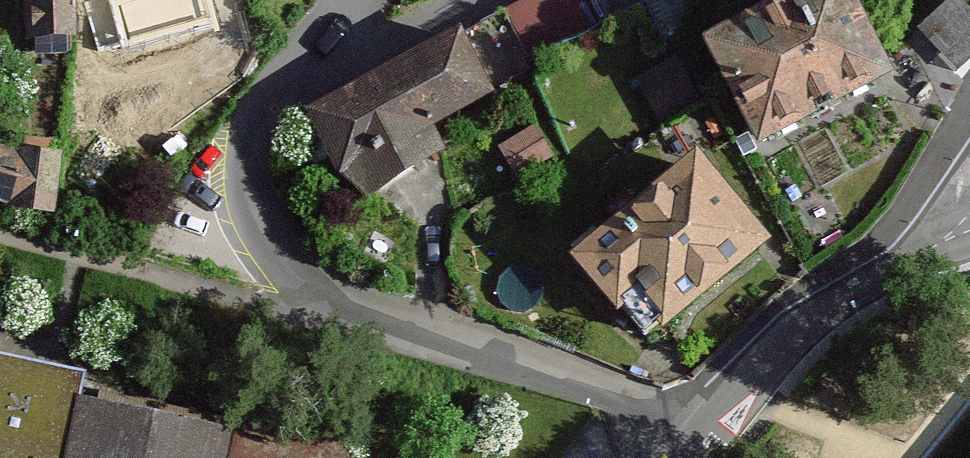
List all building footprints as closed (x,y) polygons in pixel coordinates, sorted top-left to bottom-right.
[(51,33),(78,32),(77,0),(50,0),(51,33)] [(131,14),(176,0),(127,0),(131,14)] [(969,59),(969,0),(944,0),(921,20),(962,66),(969,59)] [(903,124),(846,9),(721,71),(778,186),(903,124)] [(466,48),(314,120),(359,215),(511,143),(466,48)] [(0,150),(0,199),(56,215),(69,170),(0,150)] [(789,268),(701,174),(583,284),(672,378),(789,268)] [(0,361),(0,457),(85,457),(102,385),(0,361)] [(98,410),(89,457),(242,457),(246,438),(98,410)]
